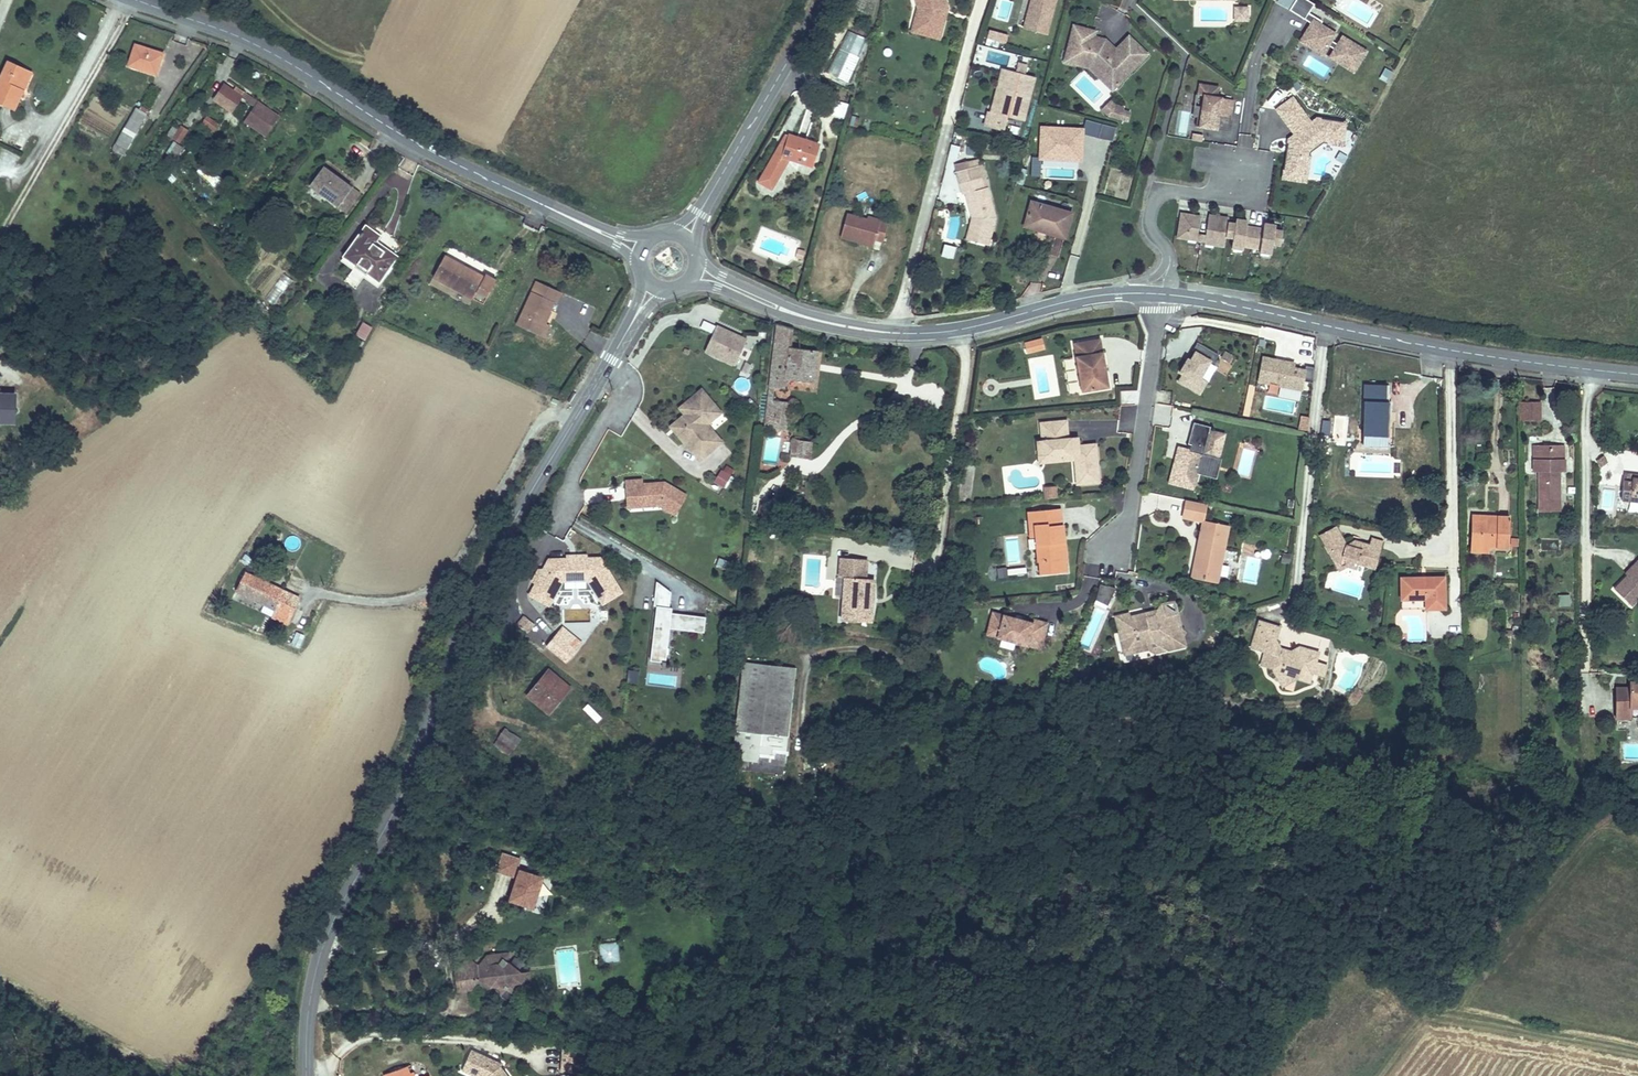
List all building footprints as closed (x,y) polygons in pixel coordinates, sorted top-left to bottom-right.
[(930,0),(925,0),(927,9),(920,32),(925,34),(932,9),(930,0)] [(952,6),(958,8),(957,0),(930,0),(932,9),(925,34),(950,40),(955,20),(949,18),(952,6)] [(1060,0),(1035,0),(1028,23),(1052,29),(1060,0)] [(1340,35),(1324,25),(1326,22),(1312,14),(1318,5),(1309,0),(1300,0),(1293,11),(1315,24),(1318,26),(1313,34),(1310,32),(1303,42),(1313,48),(1316,44),(1329,52),(1331,48),(1337,51),(1335,56),(1344,61),(1342,64),(1357,74),(1370,53),(1346,37),(1341,46),(1335,42),(1340,35)] [(955,20),(958,8),(952,6),(949,18),(955,20)] [(1249,23),(1249,11),(1236,10),(1235,23),(1249,23)] [(1096,31),(1074,24),(1064,61),(1076,64),(1077,60),(1089,63),(1100,75),(1106,70),(1119,83),(1148,55),(1129,36),(1122,44),(1112,54),(1103,51),(1106,39),(1095,36),(1096,31)] [(986,39),(1006,42),(1008,31),(988,28),(986,39)] [(848,31),(827,75),(847,84),(867,40),(848,31)] [(1112,54),(1122,44),(1106,39),(1103,51),(1112,54)] [(140,40),(130,57),(157,72),(167,54),(140,40)] [(1329,52),(1316,44),(1313,48),(1326,56),(1329,52)] [(35,64),(16,55),(0,93),(0,95),(24,104),(32,85),(27,84),(35,64)] [(1077,60),(1076,64),(1089,68),(1112,91),(1119,83),(1106,70),(1100,75),(1089,63),(1077,60)] [(40,66),(35,64),(27,84),(32,85),(40,66)] [(1383,66),(1378,78),(1387,83),(1393,70),(1383,66)] [(1013,73),(1011,80),(1001,117),(994,115),(990,114),(986,129),(1006,134),(1010,119),(1027,124),(1038,80),(1029,77),(1032,69),(1025,67),(1022,76),(1013,73)] [(1001,117),(1011,80),(1003,78),(994,115),(1001,117)] [(256,119),(276,133),(289,114),(246,86),(243,90),(231,82),(222,97),(242,110),(251,96),(265,105),(256,119)] [(1221,87),(1202,84),(1201,94),(1207,95),(1203,118),(1199,118),(1198,126),(1231,131),(1236,100),(1219,97),(1221,87)] [(1207,95),(1201,94),(1198,94),(1195,117),(1199,118),(1203,118),(1207,95)] [(1313,153),(1326,144),(1345,147),(1349,123),(1320,119),(1314,123),(1296,98),(1279,110),(1299,137),(1298,142),(1294,145),(1291,144),(1287,170),(1302,173),(1305,156),(1313,157),(1313,153)] [(1114,108),(1115,105),(1111,101),(1102,110),(1108,115),(1111,116),(1114,108)] [(135,102),(120,127),(113,137),(129,147),(136,135),(150,110),(135,102)] [(843,118),(847,105),(838,103),(834,115),(843,118)] [(1122,111),(1114,108),(1111,116),(1128,121),(1130,113),(1122,111)] [(229,125),(215,117),(211,123),(224,132),(229,125)] [(1098,138),(1112,141),(1115,124),(1101,122),(1098,138)] [(1082,161),(1084,125),(1038,123),(1037,159),(1082,161)] [(195,131),(187,126),(179,139),(187,144),(195,131)] [(795,138),(762,184),(779,195),(800,164),(814,171),(817,164),(823,167),(829,151),(795,138)] [(956,157),(958,145),(950,144),(948,155),(956,157)] [(1309,183),(1313,157),(1305,156),(1302,173),(1287,170),(1285,180),(1309,183)] [(366,189),(347,176),(345,179),(337,174),(339,170),(330,164),(317,182),(354,208),(366,189)] [(345,179),(347,176),(339,170),(337,174),(345,179)] [(988,196),(992,194),(987,170),(982,171),(985,182),(988,196)] [(963,187),(985,182),(982,171),(960,176),(963,187)] [(997,218),(992,194),(988,196),(985,182),(963,187),(966,200),(970,199),(973,220),(978,222),(973,241),(991,244),(997,218)] [(1070,217),(1029,205),(1019,233),(1062,244),(1070,217)] [(1202,217),(1190,215),(1189,220),(1181,219),(1179,237),(1202,241),(1203,234),(1199,234),(1202,217)] [(1207,235),(1203,234),(1202,241),(1205,242),(1205,243),(1226,246),(1227,236),(1229,223),(1230,218),(1210,215),(1207,235)] [(408,244),(372,219),(347,253),(360,262),(356,265),(369,274),(371,270),(384,279),(408,244)] [(1236,224),(1229,223),(1227,236),(1234,237),(1233,247),(1244,249),(1245,246),(1253,247),(1256,228),(1247,227),(1248,221),(1237,219),(1236,224)] [(869,224),(850,220),(844,243),(862,248),(863,245),(876,248),(876,245),(887,248),(892,231),(882,228),(882,225),(869,222),(869,224)] [(989,252),(991,244),(973,241),(978,222),(973,220),(966,247),(989,252)] [(1264,229),(1256,228),(1253,247),(1261,248),(1261,251),(1272,253),(1274,243),(1281,244),(1283,232),(1276,230),(1277,226),(1265,224),(1264,229)] [(952,256),(953,246),(944,244),(942,254),(952,256)] [(450,253),(439,273),(490,301),(503,277),(493,272),(492,275),(450,253)] [(264,299),(273,306),(292,280),(283,273),(264,299)] [(522,325),(544,336),(548,327),(559,305),(562,306),(567,294),(542,282),(522,325)] [(354,334),(365,339),(372,325),(362,320),(354,334)] [(714,323),(703,351),(735,364),(746,335),(714,323)] [(782,323),(782,331),(798,334),(798,329),(782,323)] [(548,327),(544,336),(550,339),(554,330),(548,327)] [(782,331),(781,340),(797,342),(798,334),(782,331)] [(1106,334),(1080,339),(1082,354),(1088,388),(1115,383),(1106,334)] [(1050,345),(1047,336),(1031,340),(1034,349),(1050,345)] [(777,377),(776,384),(781,385),(782,377),(791,378),(820,381),(824,350),(796,345),(797,342),(781,340),(777,377)] [(1201,395),(1219,353),(1193,341),(1174,383),(1201,395)] [(1299,399),(1306,362),(1260,355),(1256,381),(1271,384),(1269,394),(1299,399)] [(782,377),(781,385),(791,386),(791,378),(782,377)] [(1375,382),(1372,433),(1399,435),(1403,384),(1375,382)] [(713,427),(708,420),(721,408),(701,384),(685,399),(694,409),(694,412),(675,429),(691,446),(713,427)] [(15,396),(6,395),(0,388),(0,421),(14,422),(15,396)] [(1170,408),(1170,391),(1158,391),(1158,406),(1155,406),(1156,424),(1170,424),(1170,408)] [(779,397),(774,396),(773,406),(793,409),(795,399),(779,397)] [(694,409),(685,399),(678,404),(684,410),(670,422),(675,429),(694,412),(694,409)] [(1528,399),(1529,419),(1546,418),(1546,399),(1528,399)] [(793,409),(773,406),(770,425),(779,427),(781,417),(792,419),(793,409)] [(1078,452),(1079,455),(1081,479),(1104,477),(1100,442),(1091,443),(1088,440),(1083,440),(1082,432),(1072,433),(1071,415),(1044,418),(1046,436),(1041,436),(1043,449),(1057,448),(1057,451),(1067,450),(1067,453),(1078,452)] [(781,417),(779,427),(790,429),(792,419),(781,417)] [(1333,417),(1332,431),(1340,432),(1343,418),(1333,417)] [(1176,457),(1171,480),(1195,486),(1198,471),(1199,468),(1210,471),(1214,454),(1222,456),(1226,437),(1224,436),(1225,432),(1211,428),(1212,425),(1195,421),(1190,443),(1193,443),(1192,449),(1191,452),(1178,458),(1176,457)] [(701,456),(722,437),(713,427),(691,446),(699,456),(701,456)] [(801,441),(798,459),(817,462),(819,444),(801,441)] [(1565,442),(1553,442),(1553,447),(1543,446),(1543,458),(1535,458),(1535,470),(1542,470),(1542,510),(1561,511),(1562,471),(1571,471),(1571,458),(1566,457),(1565,442)] [(1553,447),(1553,442),(1535,442),(1535,458),(1543,458),(1543,446),(1553,447)] [(1192,449),(1179,446),(1176,457),(1178,458),(1191,452),(1192,449)] [(1057,448),(1043,449),(1043,458),(1079,455),(1078,452),(1067,453),(1067,450),(1057,451),(1057,448)] [(1210,471),(1199,468),(1198,471),(1220,476),(1225,457),(1222,456),(1214,454),(1210,471)] [(714,482),(726,486),(733,467),(720,462),(714,482)] [(1630,469),(1628,494),(1637,495),(1637,469),(1630,469)] [(676,511),(688,491),(666,478),(643,480),(643,476),(627,478),(629,496),(644,495),(645,503),(661,502),(676,511)] [(1044,497),(1057,497),(1056,484),(1043,485),(1044,497)] [(645,503),(644,495),(629,496),(629,505),(645,503)] [(1203,520),(1193,567),(1205,570),(1203,577),(1217,580),(1229,525),(1204,519),(1207,502),(1187,498),(1183,515),(1203,520)] [(1033,572),(1066,571),(1063,507),(1031,508),(1033,572)] [(1476,543),(1496,543),(1513,543),(1512,512),(1494,512),(1494,520),(1476,519),(1476,543)] [(1324,537),(1346,565),(1353,559),(1355,563),(1364,565),(1366,560),(1372,561),(1373,553),(1386,555),(1389,542),(1374,538),(1366,536),(1365,542),(1352,539),(1341,524),(1324,537)] [(1375,533),(1374,538),(1389,542),(1391,538),(1375,533)] [(854,570),(850,614),(880,618),(886,574),(877,573),(879,553),(851,550),(849,570),(854,570)] [(539,583),(533,593),(552,603),(565,579),(591,577),(606,601),(624,589),(603,556),(590,556),(590,553),(579,553),(579,557),(570,557),(552,558),(546,569),(542,569),(535,581),(539,583)] [(1373,553),(1372,561),(1384,563),(1386,555),(1373,553)] [(1353,559),(1346,565),(1349,569),(1355,563),(1353,559)] [(1635,573),(1623,586),(1637,599),(1637,570),(1635,573)] [(255,577),(246,572),(237,591),(247,596),(255,577)] [(301,598),(255,577),(247,596),(275,609),(272,615),(289,623),(301,598)] [(1432,600),(1432,609),(1451,608),(1450,577),(1407,577),(1408,600),(1432,600)] [(1107,607),(1113,586),(1100,582),(1094,602),(1107,607)] [(674,588),(659,587),(657,602),(660,602),(656,648),(668,650),(669,641),(672,641),(673,632),(670,631),(671,624),(708,627),(710,612),(675,609),(672,608),(673,603),(674,588)] [(1181,598),(1168,601),(1184,610),(1181,598)] [(1408,609),(1432,609),(1432,600),(1408,600),(1408,609)] [(1122,614),(1125,628),(1129,627),(1134,630),(1138,649),(1154,646),(1153,639),(1160,637),(1174,646),(1191,642),(1189,632),(1191,629),(1187,627),(1185,617),(1181,615),(1184,610),(1168,601),(1161,613),(1153,615),(1152,610),(1137,614),(1136,610),(1122,614)] [(1008,614),(997,611),(991,633),(1002,635),(1008,614)] [(524,612),(515,621),(525,632),(534,623),(524,612)] [(1008,614),(1002,635),(1035,644),(1038,635),(1047,637),(1051,621),(1037,618),(1036,622),(1008,614)] [(1250,648),(1264,654),(1270,656),(1266,668),(1274,671),(1279,679),(1287,675),(1296,680),(1307,683),(1309,677),(1311,678),(1314,670),(1312,669),(1316,660),(1297,652),(1289,656),(1287,662),(1278,659),(1281,653),(1276,647),(1283,633),(1261,624),(1250,648)] [(578,635),(566,625),(560,632),(573,642),(578,635)] [(1125,628),(1131,651),(1138,649),(1134,630),(1129,627),(1125,628)] [(298,647),(303,634),(295,631),(290,644),(298,647)] [(573,642),(560,632),(551,644),(572,660),(581,648),(573,642)] [(1038,635),(1035,644),(1044,647),(1047,637),(1038,635)] [(1154,646),(1161,650),(1174,646),(1160,637),(1153,639),(1154,646)] [(668,658),(668,650),(656,648),(655,657),(668,658)] [(1289,656),(1281,653),(1278,659),(1287,662),(1289,656)] [(1270,656),(1264,654),(1260,665),(1266,668),(1270,656)] [(788,753),(798,671),(745,663),(735,747),(788,753)] [(575,682),(554,665),(531,692),(552,710),(575,682)] [(637,683),(639,669),(628,668),(626,682),(637,683)] [(1321,673),(1314,670),(1311,678),(1319,680),(1321,673)] [(1287,675),(1279,679),(1283,687),(1296,680),(1287,675)] [(1610,707),(1624,707),(1624,704),(1637,704),(1637,690),(1637,679),(1622,679),(1622,685),(1610,686),(1610,707)] [(1355,698),(1349,708),(1357,714),(1364,703),(1355,698)] [(595,722),(601,716),(588,702),(582,708),(595,722)] [(1624,707),(1610,707),(1610,715),(1624,715),(1624,707)] [(475,725),(466,737),(473,742),(481,731),(475,725)] [(506,728),(497,737),(514,750),(522,740),(506,728)] [(473,742),(466,737),(458,748),(464,755),(473,742)] [(735,747),(733,771),(785,778),(788,753),(735,747)] [(543,874),(519,868),(521,858),(501,853),(496,873),(513,877),(507,900),(534,907),(543,874)] [(616,963),(615,947),(598,948),(599,955),(604,954),(604,964),(616,963)] [(463,963),(454,976),(455,993),(466,992),(476,978),(486,977),(487,985),(491,985),(498,991),(499,998),(506,1003),(512,997),(511,991),(516,984),(521,984),(528,975),(518,975),(507,967),(507,964),(501,964),(501,957),(485,958),(479,967),(474,969),(463,963)] [(560,1045),(559,1071),(578,1072),(579,1046),(560,1045)] [(468,1051),(456,1075),(459,1075),(519,1075),(520,1075),(468,1051)] [(424,1061),(413,1066),(407,1052),(385,1062),(391,1075),(431,1075),(424,1061)] [(424,1061),(431,1075),(439,1075),(431,1058),(424,1061)]
